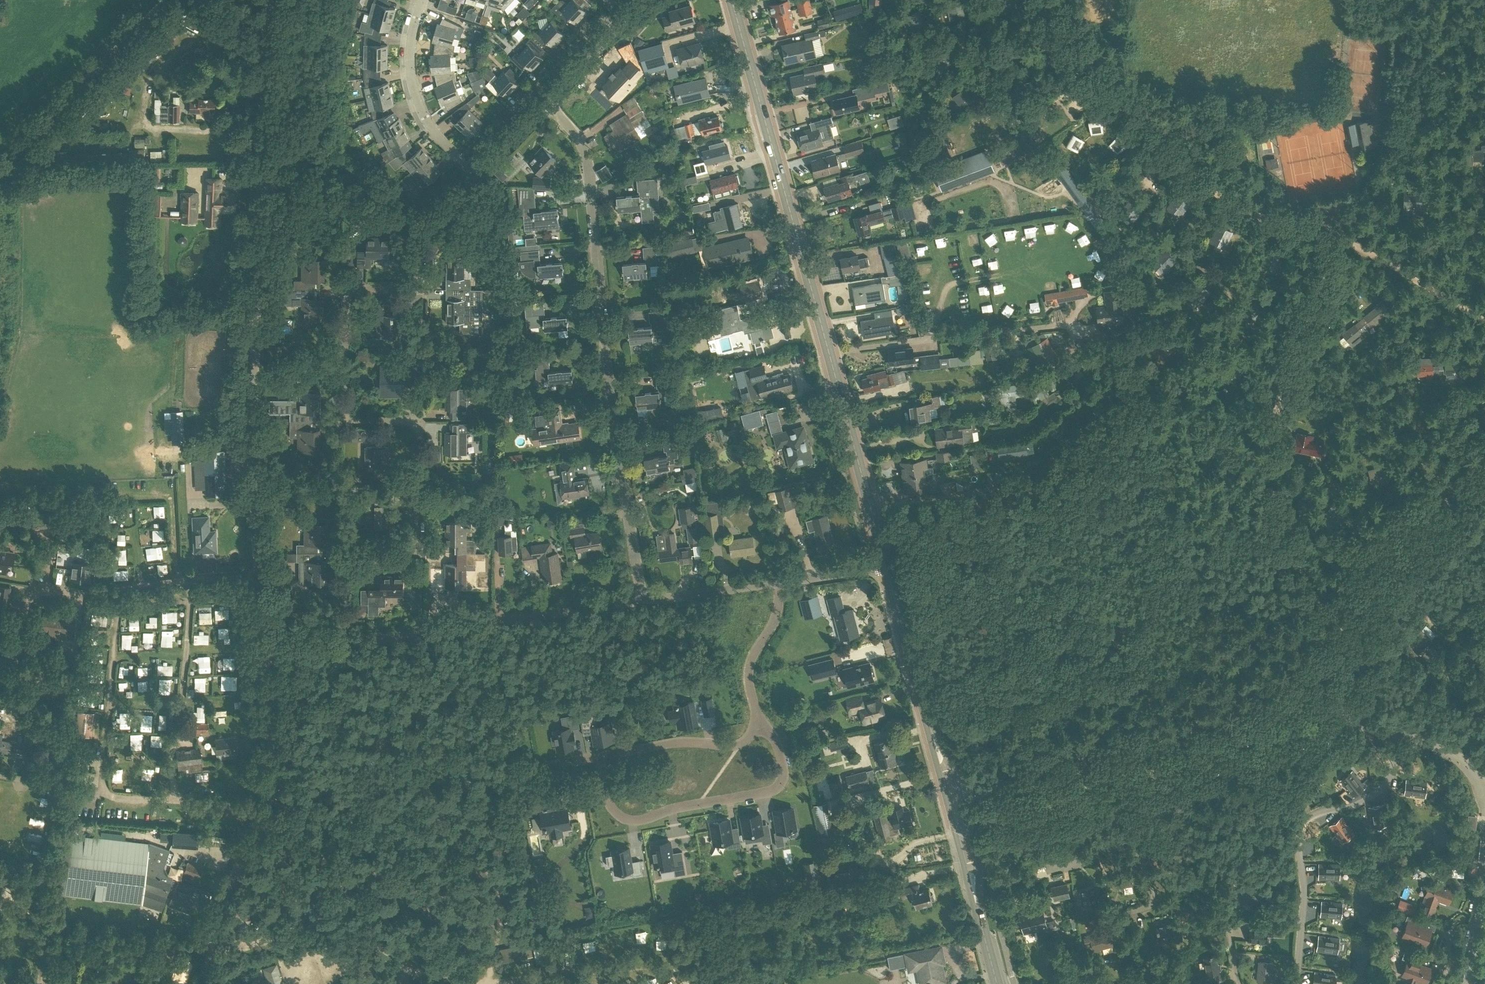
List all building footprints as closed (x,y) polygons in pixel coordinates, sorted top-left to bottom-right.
[(373,2),(373,5),(375,8),(376,8),(374,15),(393,20),(396,8),(386,6),(387,0),(385,0),(374,0),(373,2)] [(486,4),(503,9),(501,0),(487,0),(486,4)] [(503,9),(512,0),(501,0),(503,9)] [(551,9),(566,23),(571,19),(576,24),(587,12),(574,0),(571,0),(567,4),(563,0),(559,0),(551,9)] [(767,8),(769,13),(771,15),(772,14),(772,15),(791,10),(788,0),(786,0),(770,4),(770,5),(768,5),(767,8)] [(869,10),(880,11),(882,0),(870,0),(869,10)] [(1000,4),(1003,11),(1018,5),(1016,0),(999,0),(1000,4)] [(810,4),(798,8),(800,15),(812,12),(810,4)] [(949,14),(944,15),(946,23),(957,20),(956,18),(964,16),(962,5),(947,9),(949,14)] [(671,15),(664,17),(667,31),(675,28),(675,27),(695,21),(690,6),(670,12),(671,15)] [(524,7),(516,15),(522,20),(530,12),(524,7)] [(852,15),(850,7),(834,11),(836,19),(852,15)] [(791,10),(772,15),(773,15),(775,14),(780,32),(795,28),(790,10),(791,10)] [(535,12),(536,21),(544,20),(544,11),(535,12)] [(918,11),(903,19),(906,24),(908,23),(911,29),(924,22),(918,11)] [(362,21),(359,30),(365,32),(365,34),(377,36),(378,32),(379,31),(379,28),(383,29),(389,31),(393,20),(374,15),(369,13),(367,22),(362,21)] [(482,15),(480,23),(486,25),(489,17),(482,15)] [(829,17),(817,20),(820,29),(831,26),(829,17)] [(437,23),(435,32),(454,38),(456,31),(458,32),(461,27),(443,18),(440,24),(437,23)] [(497,34),(503,40),(501,43),(505,47),(522,29),(513,20),(505,29),(504,27),(497,34)] [(537,31),(533,35),(544,46),(549,42),(554,47),(565,35),(550,21),(539,33),(537,31)] [(806,40),(782,45),(786,63),(816,56),(812,38),(819,37),(818,31),(805,34),(806,40)] [(435,32),(432,41),(435,42),(434,48),(454,51),(455,45),(452,44),(454,38),(435,32)] [(364,45),(364,56),(387,57),(387,45),(377,45),(377,36),(364,34),(364,45)] [(515,54),(511,58),(522,69),(527,65),(532,70),(543,58),(539,55),(544,50),(531,37),(527,41),(527,42),(527,43),(527,44),(528,45),(517,56),(515,54)] [(637,37),(634,42),(641,45),(644,41),(637,37)] [(662,43),(639,49),(645,73),(668,67),(662,43)] [(699,43),(677,49),(682,66),(704,60),(699,43)] [(433,55),(431,55),(431,64),(451,63),(451,57),(453,56),(454,51),(434,48),(433,55)] [(947,50),(933,60),(936,64),(937,64),(941,69),(954,61),(947,50)] [(635,51),(626,53),(628,62),(637,61),(635,51)] [(364,68),(364,78),(376,76),(376,68),(387,68),(387,57),(364,56),(364,68)] [(178,65),(174,69),(183,80),(197,68),(189,58),(180,66),(178,65)] [(451,63),(431,64),(432,74),(434,74),(436,80),(455,75),(454,70),(451,70),(451,63)] [(805,73),(790,77),(794,94),(817,89),(814,75),(824,73),(822,63),(803,67),(805,73)] [(490,80),(486,85),(487,87),(488,87),(497,96),(502,92),(507,96),(518,85),(514,82),(519,76),(510,68),(505,73),(503,71),(498,77),(495,74),(489,80),(490,80)] [(620,69),(605,85),(615,94),(631,79),(620,69)] [(437,86),(435,87),(438,96),(461,86),(459,80),(457,81),(455,75),(436,80),(437,86)] [(376,76),(364,78),(366,88),(370,87),(373,98),(391,94),(388,82),(378,85),(376,76)] [(471,82),(474,90),(477,95),(478,94),(487,87),(486,85),(483,77),(477,80),(471,82)] [(705,78),(675,86),(679,102),(709,95),(705,78)] [(854,94),(834,99),(837,113),(859,107),(857,100),(875,96),(872,84),(887,80),(853,88),(854,94)] [(969,85),(953,97),(957,101),(954,103),(959,111),(978,97),(969,85)] [(461,86),(438,96),(442,104),(445,103),(448,109),(465,98),(462,93),(464,92),(461,86)] [(375,109),(371,110),(374,120),(386,115),(384,107),(394,105),(391,94),(373,98),(375,109)] [(169,101),(169,104),(179,105),(180,97),(173,96),(173,101),(169,101)] [(614,130),(605,136),(611,146),(609,146),(614,154),(646,134),(635,116),(642,111),(633,96),(622,103),(628,113),(611,124),(614,130)] [(188,112),(205,113),(205,118),(215,119),(215,111),(216,99),(199,98),(199,100),(189,100),(190,100),(189,112),(188,112)] [(467,102),(451,114),(459,124),(457,126),(468,137),(472,133),(475,133),(477,132),(479,131),(480,129),(481,126),(481,124),(482,122),(469,110),(471,107),(467,102)] [(169,104),(169,105),(168,121),(179,121),(179,105),(169,104)] [(374,120),(359,127),(363,134),(368,132),(365,125),(374,121),(384,139),(404,128),(399,118),(390,123),(386,115),(374,120)] [(710,116),(699,119),(703,134),(722,129),(718,116),(710,118),(710,116)] [(812,128),(797,132),(802,151),(823,145),(821,141),(834,137),(831,126),(834,125),(831,116),(810,122),(812,128)] [(1354,117),(1347,118),(1351,138),(1358,136),(1361,150),(1374,147),(1369,121),(1356,124),(1354,117)] [(1063,150),(1072,163),(1088,151),(1079,138),(1084,135),(1072,119),(1052,133),(1064,149),(1063,150)] [(942,133),(940,127),(938,122),(932,124),(929,125),(934,137),(942,133)] [(374,123),(369,126),(380,146),(385,143),(374,123)] [(691,123),(684,125),(687,137),(695,135),(691,123)] [(404,128),(384,139),(394,158),(408,148),(412,145),(409,139),(410,139),(404,128)] [(170,147),(178,147),(179,132),(170,132),(170,147)] [(862,141),(844,146),(847,157),(865,152),(862,141)] [(148,152),(158,152),(158,144),(148,144),(148,152)] [(946,144),(938,147),(943,161),(952,158),(946,144)] [(727,145),(703,151),(706,164),(730,158),(727,145)] [(1466,155),(1467,166),(1473,166),(1473,161),(1484,160),(1484,157),(1484,145),(1481,145),(1481,149),(1471,151),(1471,154),(1466,155)] [(408,148),(394,158),(400,166),(403,163),(410,172),(429,156),(422,147),(413,155),(408,148)] [(542,147),(528,161),(542,175),(556,160),(542,147)] [(943,169),(935,172),(936,176),(944,172),(947,180),(991,164),(986,149),(942,166),(943,169)] [(143,150),(128,151),(128,163),(143,163),(143,150)] [(127,153),(115,153),(115,162),(127,161),(127,153)] [(835,154),(811,160),(816,176),(840,169),(835,154)] [(429,156),(410,172),(418,180),(415,183),(422,190),(441,172),(436,166),(437,165),(429,156)] [(1056,166),(1059,171),(1065,167),(1061,162),(1056,166)] [(707,166),(695,169),(696,175),(708,172),(707,166)] [(1058,173),(1057,174),(1061,179),(1060,179),(1089,219),(1090,221),(1097,231),(1106,225),(1103,221),(1097,213),(1073,179),(1069,173),(1068,173),(1065,168),(1058,173)] [(395,175),(400,181),(406,176),(402,170),(395,175)] [(825,187),(824,187),(828,199),(842,195),(851,192),(849,184),(859,181),(860,184),(870,181),(867,171),(852,175),(852,173),(840,177),(842,182),(839,183),(838,184),(838,183),(825,187)] [(708,172),(696,175),(698,181),(710,178),(708,172)] [(718,178),(710,180),(714,193),(715,198),(723,196),(731,194),(730,188),(738,186),(737,183),(739,183),(737,175),(735,175),(734,174),(718,178)] [(534,177),(533,188),(549,189),(550,178),(534,177)] [(221,179),(206,178),(205,227),(219,227),(220,212),(235,212),(235,192),(221,192),(221,179)] [(657,178),(649,179),(651,198),(659,197),(657,178)] [(639,195),(616,197),(618,213),(628,212),(634,212),(634,211),(641,210),(642,222),(654,221),(653,209),(652,209),(651,198),(649,179),(637,180),(638,191),(639,191),(639,195)] [(197,224),(198,192),(192,192),(182,192),(181,223),(197,224)] [(1178,194),(1166,209),(1178,218),(1189,203),(1178,194)] [(1405,195),(1404,211),(1405,211),(1415,211),(1417,211),(1417,213),(1422,213),(1422,199),(1428,199),(1427,197),(1428,197),(1428,196),(1422,196),(1422,198),(1415,198),(1415,196),(1405,195)] [(522,208),(517,208),(517,216),(522,215),(523,230),(543,229),(543,225),(548,224),(558,223),(557,209),(549,210),(534,211),(534,208),(535,208),(534,196),(521,197),(522,208)] [(1132,199),(1120,213),(1131,222),(1143,208),(1132,199)] [(909,202),(902,205),(905,217),(912,215),(909,202)] [(716,220),(708,222),(711,232),(728,228),(741,225),(738,211),(740,211),(738,203),(721,208),(722,210),(724,218),(716,220)] [(701,211),(700,204),(691,205),(693,212),(701,211)] [(902,204),(891,207),(894,220),(895,220),(905,217),(902,205),(902,204)] [(866,214),(854,217),(859,233),(871,230),(869,224),(884,220),(882,210),(866,214)] [(692,224),(683,226),(685,234),(693,233),(692,224)] [(1218,226),(1211,243),(1224,249),(1231,232),(1218,226)] [(358,250),(357,267),(371,267),(371,258),(390,258),(390,238),(367,237),(367,250),(358,250)] [(692,237),(665,244),(668,258),(695,252),(692,237)] [(747,238),(704,248),(709,267),(726,263),(726,265),(731,264),(731,262),(751,257),(750,251),(752,251),(750,243),(748,243),(747,238)] [(894,242),(880,244),(883,257),(888,256),(897,255),(894,242)] [(539,245),(507,247),(508,256),(520,255),(521,262),(519,262),(517,262),(518,264),(520,267),(522,269),(523,271),(525,273),(528,274),(530,276),(533,277),(535,277),(535,272),(539,272),(539,278),(547,278),(553,278),(553,277),(563,276),(562,263),(539,265),(538,261),(540,261),(539,250),(539,245)] [(645,262),(623,264),(624,280),(633,279),(633,280),(639,279),(639,278),(647,278),(647,270),(651,270),(651,266),(657,265),(655,246),(643,247),(644,258),(645,258),(645,262)] [(1268,248),(1262,265),(1276,270),(1282,253),(1268,248)] [(1163,251),(1150,264),(1161,274),(1173,261),(1163,251)] [(446,255),(446,289),(471,289),(471,256),(446,255)] [(857,255),(841,258),(843,271),(859,268),(870,266),(868,257),(867,257),(865,257),(857,259),(857,255)] [(294,280),(294,289),(320,289),(320,281),(324,281),(324,258),(302,258),(302,280),(294,280)] [(892,275),(888,276),(889,282),(890,286),(894,286),(896,285),(904,284),(902,274),(892,275)] [(741,286),(730,289),(732,296),(743,293),(744,299),(762,294),(758,280),(741,285),(741,286)] [(883,283),(852,288),(855,309),(866,307),(865,301),(870,300),(885,297),(883,283)] [(715,286),(702,287),(703,297),(716,296),(715,286)] [(1049,293),(1044,294),(1046,304),(1052,303),(1052,305),(1057,304),(1057,302),(1063,301),(1084,297),(1084,296),(1088,295),(1087,289),(1087,288),(1086,288),(1082,289),(1082,287),(1068,290),(1060,291),(1049,293)] [(286,289),(286,305),(294,305),(302,305),(302,320),(313,320),(324,320),(324,297),(320,297),(320,289),(294,289),(286,289)] [(446,289),(446,322),(460,322),(460,333),(482,333),(482,306),(471,306),(471,289),(446,289)] [(1106,307),(1096,308),(1098,324),(1123,321),(1121,305),(1120,305),(1119,291),(1105,293),(1106,307)] [(1250,301),(1242,317),(1255,323),(1263,307),(1250,301)] [(544,303),(525,305),(526,328),(540,327),(540,326),(544,326),(544,332),(552,331),(552,332),(558,331),(568,330),(566,316),(543,318),(543,315),(545,315),(544,303)] [(737,304),(713,311),(718,329),(720,329),(721,335),(733,332),(732,331),(750,327),(753,342),(764,340),(764,339),(773,337),(770,326),(767,327),(764,314),(740,320),(737,304)] [(1388,315),(1382,307),(1379,304),(1365,315),(1364,314),(1358,318),(1360,321),(1364,326),(1365,326),(1366,328),(1370,333),(1371,332),(1368,329),(1373,326),(1374,327),(1376,325),(1377,326),(1381,324),(1379,322),(1388,315)] [(402,306),(377,306),(377,338),(402,338),(402,306)] [(911,306),(896,308),(897,315),(907,313),(912,312),(911,306)] [(651,326),(628,328),(630,344),(639,343),(639,344),(645,343),(653,342),(652,335),(657,335),(657,330),(668,329),(667,310),(648,312),(649,323),(651,323),(651,326)] [(892,316),(861,321),(864,336),(874,334),(894,331),(892,316)] [(1125,320),(1123,321),(1107,329),(1107,331),(1111,338),(1129,329),(1125,320)] [(1123,321),(1098,324),(1099,330),(1101,331),(1107,331),(1107,329),(1123,321)] [(1344,336),(1339,340),(1345,347),(1350,343),(1352,346),(1354,344),(1369,332),(1366,328),(1365,326),(1364,326),(1360,321),(1343,334),(1344,336)] [(1039,341),(1031,344),(1037,356),(1034,357),(1041,370),(1042,369),(1060,360),(1065,358),(1059,345),(1052,348),(1047,338),(1046,337),(1039,341)] [(985,340),(983,340),(984,347),(986,359),(1010,356),(1009,349),(991,352),(991,346),(986,347),(985,340)] [(762,345),(756,346),(758,355),(765,353),(762,345)] [(283,347),(267,347),(267,357),(283,357),(283,347)] [(912,348),(888,351),(890,365),(921,361),(922,369),(939,366),(983,362),(981,349),(968,350),(968,352),(968,355),(938,358),(938,354),(913,357),(912,348)] [(537,368),(535,369),(536,380),(548,379),(549,380),(549,386),(557,385),(557,386),(563,385),(573,384),(572,370),(549,372),(548,368),(550,368),(549,357),(536,358),(537,368)] [(413,358),(405,358),(406,367),(412,367),(412,377),(418,377),(418,358),(413,358)] [(1423,358),(1416,359),(1417,365),(1417,375),(1425,374),(1425,379),(1432,378),(1432,374),(1438,374),(1439,373),(1439,368),(1438,368),(1438,366),(1432,366),(1432,364),(1431,358),(1423,358)] [(1445,365),(1438,366),(1438,368),(1439,368),(1439,373),(1446,373),(1446,378),(1464,377),(1464,372),(1463,362),(1445,363),(1445,365)] [(1022,363),(1015,365),(1018,374),(1025,372),(1022,363)] [(763,365),(743,370),(751,399),(793,389),(789,374),(783,375),(783,372),(766,377),(763,365)] [(382,367),(381,395),(402,395),(402,367),(382,367)] [(868,378),(862,379),(865,392),(883,387),(883,386),(907,380),(904,370),(886,375),(885,371),(867,375),(868,378)] [(695,371),(687,373),(688,380),(697,378),(695,371)] [(658,391),(635,394),(637,409),(638,409),(638,415),(647,414),(647,409),(653,408),(661,407),(660,400),(664,400),(664,395),(670,395),(668,375),(655,377),(656,388),(658,388),(658,391)] [(1023,383),(998,387),(1003,416),(1015,414),(1012,396),(1024,394),(1023,383)] [(446,388),(446,410),(451,410),(451,418),(471,418),(471,410),(467,410),(467,388),(446,388)] [(290,412),(290,421),(316,421),(316,413),(320,413),(320,390),(298,390),(298,412),(290,412)] [(909,411),(905,412),(907,422),(916,420),(916,421),(919,421),(919,420),(931,419),(931,417),(929,409),(929,407),(940,406),(940,404),(940,402),(939,395),(917,398),(917,404),(908,405),(909,411)] [(777,408),(766,411),(773,435),(774,435),(777,446),(784,444),(790,466),(812,460),(803,427),(784,432),(777,408)] [(537,428),(532,429),(534,445),(548,443),(566,440),(572,439),(580,438),(578,423),(562,425),(560,409),(547,410),(547,413),(539,414),(540,419),(536,420),(537,427),(537,428)] [(758,410),(741,415),(745,429),(762,424),(758,410)] [(183,442),(182,412),(172,412),(172,419),(165,419),(166,433),(173,433),(173,442),(183,442)] [(952,427),(937,429),(939,445),(974,441),(971,419),(957,421),(958,426),(952,427)] [(290,421),(290,437),(298,437),(298,452),(320,452),(320,429),(316,429),(316,421),(290,421)] [(739,421),(725,425),(728,434),(741,431),(739,421)] [(445,432),(445,454),(467,454),(467,433),(471,433),(471,424),(451,424),(451,432),(445,432)] [(692,426),(685,427),(686,435),(688,435),(693,434),(692,426)] [(1297,433),(1294,448),(1320,454),(1321,454),(1323,443),(1322,443),(1312,441),(1313,436),(1297,433)] [(667,455),(644,458),(646,474),(656,472),(656,473),(662,472),(662,471),(670,470),(669,464),(675,463),(674,458),(678,457),(675,437),(662,440),(664,451),(666,451),(667,455)] [(1025,440),(997,444),(999,459),(1027,455),(1025,440)] [(362,468),(362,477),(381,477),(382,469),(387,469),(387,447),(366,447),(366,468),(362,468)] [(428,449),(428,461),(440,461),(440,449),(428,449)] [(225,451),(204,452),(206,495),(227,494),(225,451)] [(951,451),(937,452),(938,460),(952,458),(951,451)] [(515,454),(507,455),(508,463),(516,462),(515,454)] [(910,461),(901,462),(903,477),(928,474),(933,473),(932,467),(927,467),(926,459),(916,461),(916,462),(910,463),(910,461)] [(496,462),(486,462),(486,473),(496,473),(496,462)] [(564,481),(560,482),(563,497),(571,496),(572,498),(578,497),(578,495),(589,493),(586,477),(575,479),(572,463),(561,465),(564,481)] [(1385,466),(1369,470),(1372,480),(1372,482),(1383,479),(1383,482),(1389,480),(1385,466)] [(684,474),(681,475),(682,484),(699,480),(697,467),(692,468),(691,468),(683,470),(684,474)] [(928,474),(903,477),(905,492),(914,490),(914,489),(919,489),(920,490),(929,488),(928,474)] [(955,482),(941,484),(942,492),(956,490),(956,488),(955,482)] [(787,488),(775,491),(780,511),(792,508),(787,488)] [(497,492),(496,508),(505,509),(506,492),(497,492)] [(361,497),(361,506),(365,506),(365,527),(386,527),(386,505),(381,505),(381,497),(361,497)] [(149,500),(149,513),(159,513),(159,500),(149,500)] [(104,510),(112,510),(112,502),(104,502),(104,510)] [(693,506),(679,509),(681,522),(682,522),(682,529),(687,528),(689,542),(698,541),(696,526),(693,506)] [(503,510),(493,511),(494,524),(504,523),(503,510)] [(32,513),(31,526),(55,528),(56,514),(32,513)] [(706,515),(704,515),(706,531),(718,529),(716,513),(706,515)] [(826,515),(806,520),(809,531),(815,530),(818,544),(820,550),(828,548),(827,543),(827,542),(833,540),(826,515)] [(208,516),(192,517),(194,552),(205,552),(205,549),(216,548),(215,532),(209,532),(208,516)] [(472,521),(446,521),(446,544),(457,544),(457,553),(475,553),(475,552),(476,539),(466,539),(466,530),(472,530),(472,521)] [(297,544),(297,552),(310,553),(310,545),(322,545),(327,545),(327,522),(305,522),(305,544),(297,544)] [(584,527),(570,529),(571,537),(575,536),(578,551),(601,547),(599,533),(585,535),(584,527)] [(118,530),(106,530),(107,540),(118,539),(118,530)] [(505,536),(498,537),(499,553),(513,553),(512,550),(518,549),(517,535),(512,536),(511,530),(505,531),(505,536)] [(658,551),(657,551),(658,561),(680,558),(681,563),(692,562),(690,547),(676,549),(674,534),(665,535),(666,542),(657,543),(658,551)] [(752,536),(729,540),(731,556),(754,553),(752,536)] [(148,552),(159,552),(158,542),(148,542),(148,552)] [(547,543),(532,545),(532,547),(533,558),(541,557),(545,581),(561,579),(557,553),(554,553),(552,543),(547,543)] [(120,555),(120,546),(111,546),(111,556),(120,555)] [(6,573),(8,562),(13,562),(15,552),(0,549),(0,572),(6,573)] [(297,552),(297,561),(298,561),(305,561),(305,584),(327,584),(327,561),(322,561),(310,561),(310,553),(297,552)] [(445,564),(445,587),(466,587),(466,569),(475,569),(475,559),(475,553),(457,553),(457,564),(445,564)] [(160,554),(149,555),(150,566),(161,566),(160,554)] [(71,564),(70,581),(86,583),(87,566),(71,564)] [(361,603),(361,611),(368,611),(368,614),(378,614),(379,606),(385,606),(385,596),(403,596),(404,576),(381,575),(380,588),(368,587),(368,603),(361,603)] [(5,613),(9,588),(0,587),(0,612),(5,613)] [(840,595),(828,598),(832,615),(835,614),(841,639),(860,634),(853,608),(844,611),(840,595)] [(822,614),(817,596),(800,601),(805,618),(822,614)] [(157,606),(157,618),(167,618),(167,606),(157,606)] [(86,619),(98,620),(99,611),(87,609),(86,619)] [(57,635),(59,615),(43,613),(41,633),(57,635)] [(74,616),(59,615),(57,635),(71,637),(74,616)] [(213,620),(213,635),(225,635),(225,620),(213,620)] [(157,623),(157,640),(167,640),(168,624),(157,623)] [(190,636),(205,636),(205,624),(190,623),(190,636)] [(137,625),(136,636),(147,636),(147,625),(137,625)] [(120,626),(120,641),(130,642),(130,627),(120,626)] [(1422,630),(1403,649),(1411,656),(1414,653),(1415,655),(1431,639),(1431,638),(1422,630)] [(143,670),(144,654),(134,653),(133,670),(143,670)] [(204,653),(194,653),(195,665),(205,665),(204,653)] [(155,668),(166,668),(166,654),(155,654),(155,668)] [(230,664),(230,654),(219,654),(219,664),(230,664)] [(833,659),(809,665),(812,678),(837,672),(833,659)] [(66,661),(65,671),(76,672),(76,662),(66,661)] [(113,661),(113,671),(124,671),(124,661),(113,661)] [(870,663),(844,669),(848,687),(874,680),(873,676),(874,675),(872,667),(871,667),(870,663)] [(82,676),(91,676),(91,668),(82,667),(82,676)] [(214,679),(224,680),(224,669),(215,668),(214,679)] [(191,671),(192,685),(203,684),(202,670),(191,671)] [(48,677),(46,694),(58,695),(60,679),(48,677)] [(82,699),(92,699),(92,690),(82,689),(82,699)] [(861,695),(847,699),(850,712),(861,709),(864,722),(885,717),(880,698),(863,703),(861,695)] [(711,698),(702,700),(705,715),(714,713),(711,698)] [(675,710),(668,711),(670,722),(677,720),(678,728),(697,724),(693,702),(674,705),(675,710)] [(613,740),(610,723),(597,725),(594,710),(579,713),(583,731),(592,730),(592,733),(594,743),(613,740)] [(77,711),(74,735),(91,737),(94,713),(77,711)] [(563,729),(553,731),(554,736),(551,736),(553,744),(556,744),(557,750),(573,747),(573,743),(575,742),(573,732),(571,732),(570,729),(579,727),(576,715),(566,716),(568,725),(563,726),(563,729)] [(120,723),(120,727),(124,728),(124,729),(129,729),(130,719),(125,718),(124,723),(120,723)] [(184,724),(184,733),(195,733),(195,735),(200,735),(200,732),(208,732),(208,723),(196,723),(196,724),(184,724)] [(109,739),(117,740),(119,727),(110,726),(109,739)] [(146,728),(146,740),(156,740),(157,728),(146,728)] [(827,728),(815,730),(818,739),(829,737),(827,728)] [(235,737),(215,739),(216,753),(236,752),(235,737)] [(890,738),(874,743),(881,767),(896,762),(890,738)] [(9,753),(10,751),(11,744),(12,742),(1,740),(0,740),(0,751),(9,753)] [(45,747),(43,765),(54,766),(56,748),(45,747)] [(200,748),(176,751),(177,766),(201,763),(200,748)] [(84,759),(84,749),(75,749),(74,759),(84,759)] [(77,770),(93,770),(93,763),(77,762),(77,770)] [(150,770),(151,762),(143,762),(143,770),(150,770)] [(119,774),(119,763),(107,764),(108,775),(119,774)] [(201,763),(177,766),(178,774),(202,771),(201,763)] [(866,769),(846,775),(849,789),(869,783),(870,787),(878,785),(875,776),(873,769),(866,770),(866,769)] [(125,770),(124,779),(132,779),(133,770),(125,770)] [(1352,771),(1340,780),(1353,797),(1365,787),(1352,771)] [(1406,780),(1404,795),(1425,797),(1427,782),(1406,780)] [(36,789),(35,800),(45,800),(46,789),(36,789)] [(552,795),(530,799),(532,810),(543,808),(544,812),(543,812),(546,831),(551,831),(552,837),(562,835),(561,829),(568,828),(565,809),(552,811),(551,807),(555,806),(552,795)] [(826,803),(814,805),(820,836),(832,834),(826,803)] [(1382,806),(1367,809),(1369,815),(1370,815),(1370,819),(1369,819),(1371,830),(1386,827),(1382,806)] [(884,807),(873,810),(880,836),(890,834),(890,835),(900,833),(898,826),(912,823),(909,810),(903,811),(902,807),(890,810),(892,819),(887,820),(884,807)] [(793,809),(777,812),(778,818),(776,819),(776,818),(775,818),(777,832),(796,829),(793,809)] [(760,815),(741,818),(745,841),(763,838),(764,843),(772,842),(769,828),(762,829),(762,825),(760,815)] [(1341,818),(1329,827),(1341,844),(1353,835),(1347,826),(1346,827),(1344,824),(1345,823),(1341,818)] [(729,820),(710,823),(714,843),(727,841),(728,848),(741,846),(738,831),(731,832),(729,820)] [(173,830),(172,845),(197,847),(198,832),(173,830)] [(66,833),(59,895),(142,904),(144,883),(153,857),(147,856),(148,842),(66,833)] [(7,834),(6,844),(14,845),(15,835),(7,834)] [(37,837),(29,840),(32,848),(40,845),(37,837)] [(670,841),(651,845),(655,867),(659,866),(660,872),(674,870),(675,876),(686,874),(682,851),(681,851),(682,854),(672,856),(670,841)] [(142,902),(142,904),(161,910),(162,909),(166,897),(171,881),(172,877),(169,876),(161,873),(164,866),(169,850),(148,842),(147,856),(153,857),(144,883),(142,902)] [(630,848),(611,851),(612,855),(606,856),(608,866),(613,865),(615,873),(633,870),(634,875),(643,874),(641,860),(632,861),(630,848)] [(180,868),(196,869),(197,859),(181,858),(180,868)] [(742,872),(756,869),(753,858),(740,861),(742,872)] [(1319,864),(1318,879),(1339,879),(1340,864),(1319,864)] [(819,879),(817,867),(804,870),(806,882),(819,879)] [(1466,867),(1466,871),(1468,871),(1467,874),(1476,875),(1477,868),(1468,867),(1468,868),(1466,867)] [(1111,877),(1110,877),(1112,890),(1132,886),(1130,874),(1111,877)] [(1191,878),(1187,878),(1187,888),(1200,888),(1200,878),(1197,878),(1191,878)] [(1424,903),(1421,911),(1433,915),(1436,906),(1438,900),(1448,904),(1453,889),(1430,881),(1425,895),(1423,903),(1424,903)] [(882,883),(868,886),(870,896),(884,893),(882,883)] [(918,884),(898,890),(900,898),(910,896),(910,898),(914,897),(916,907),(932,903),(928,888),(919,890),(918,884)] [(1066,884),(1052,887),(1054,899),(1069,896),(1066,884)] [(1080,888),(1077,888),(1081,911),(1093,909),(1099,908),(1097,898),(1096,898),(1093,886),(1080,888)] [(867,887),(856,890),(858,895),(869,893),(867,887)] [(1243,887),(1242,902),(1257,903),(1257,888),(1243,887)] [(856,889),(837,892),(839,902),(858,898),(856,890),(856,889)] [(174,891),(169,904),(188,910),(193,897),(174,891)] [(834,891),(828,893),(831,903),(837,902),(834,891)] [(1321,901),(1320,916),(1341,918),(1342,903),(1321,901)] [(1043,910),(1019,915),(1024,933),(1047,928),(1047,930),(1057,928),(1055,920),(1046,923),(1043,910)] [(1408,916),(1407,916),(1405,922),(1407,923),(1402,937),(1411,941),(1412,939),(1426,944),(1431,930),(1424,927),(1426,923),(1408,916)] [(1181,920),(1157,924),(1160,944),(1184,940),(1181,920)] [(1251,929),(1249,942),(1268,944),(1269,936),(1275,937),(1276,929),(1264,927),(1264,930),(1251,929)] [(1110,932),(1089,937),(1093,952),(1113,947),(1110,932)] [(1318,936),(1317,951),(1337,953),(1339,939),(1318,936)] [(887,956),(890,970),(908,967),(909,970),(918,969),(921,983),(929,983),(945,981),(941,964),(944,964),(943,956),(940,957),(938,947),(887,956)] [(359,949),(347,948),(347,961),(358,961),(359,949)] [(1406,959),(1401,974),(1407,976),(1409,982),(1415,980),(1425,983),(1431,969),(1419,964),(1422,955),(1414,952),(1413,953),(1404,950),(1402,957),(1406,959)] [(1218,955),(1204,958),(1208,976),(1216,975),(1217,980),(1224,978),(1222,964),(1219,964),(1218,955)] [(1260,962),(1258,982),(1273,983),(1275,963),(1260,962)] [(1313,983),(1334,983),(1335,975),(1315,972),(1313,983)]
